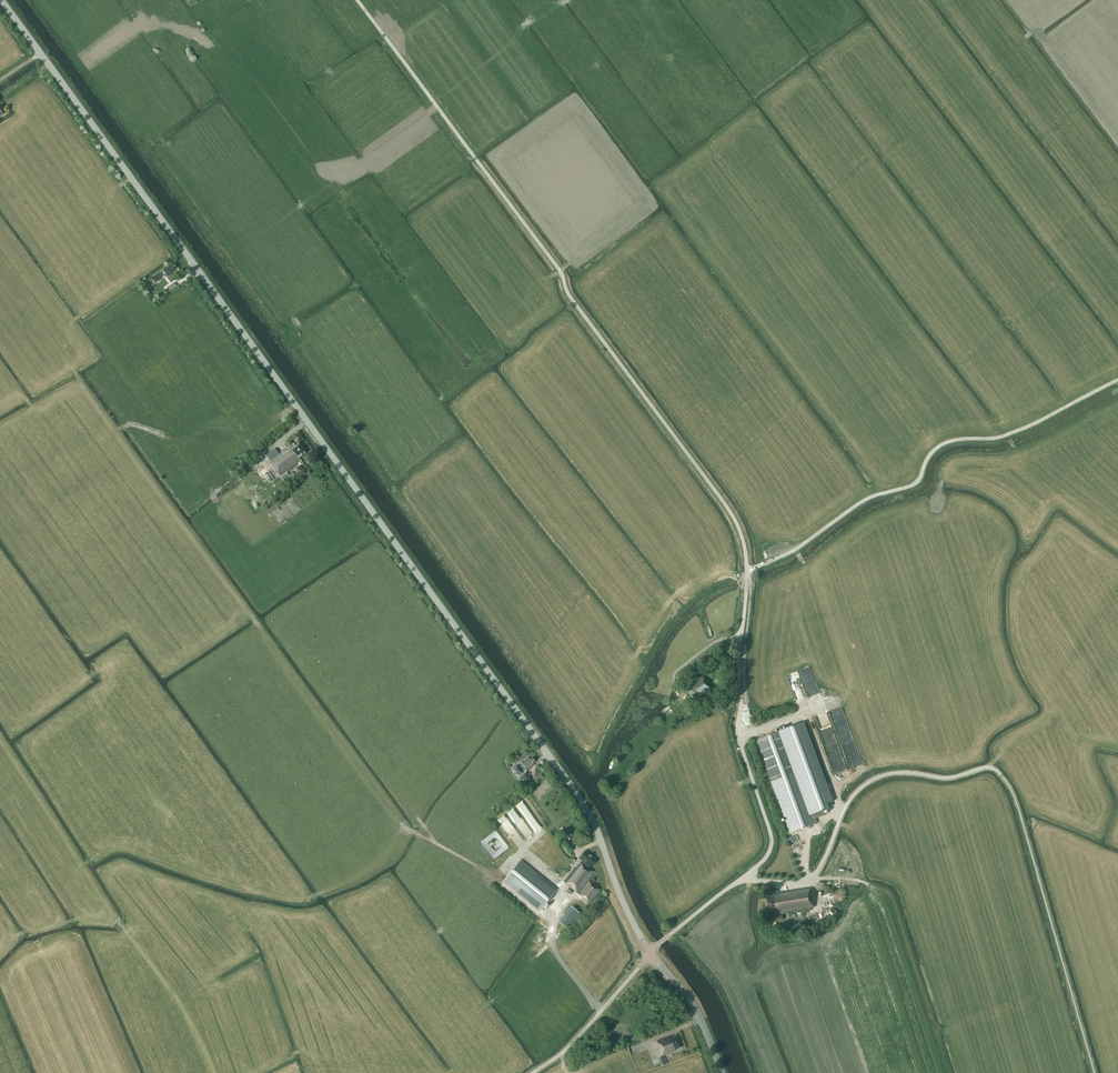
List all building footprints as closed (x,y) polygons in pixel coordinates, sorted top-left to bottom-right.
[(175,271),(174,269),(176,268),(174,264),(169,267),(168,266),(163,269),(164,270),(160,273),(159,272),(152,278),(155,282),(167,274),(168,276),(175,271)] [(166,293),(177,286),(174,283),(164,290),(166,293)] [(305,453),(298,443),(293,447),(292,447),(291,448),(290,447),(285,451),(285,450),(278,454),(274,449),(265,456),(280,476),(300,460),(299,458),(305,453)] [(694,685),(688,688),(695,698),(700,695),(701,696),(712,689),(704,676),(693,683),(694,685)] [(812,687),(812,691),(808,691),(809,694),(819,693),(818,686),(812,687)] [(801,690),(794,692),(797,700),(807,696),(805,691),(802,692),(802,690),(801,691),(801,690)] [(783,730),(756,740),(790,833),(817,823),(783,730)] [(530,759),(528,757),(522,762),(521,762),(513,768),(519,776),(524,772),(522,770),(525,767),(527,770),(534,765),(533,763),(535,762),(532,758),(530,759)] [(524,783),(529,779),(525,774),(520,778),(521,779),(524,783)] [(531,780),(525,785),(527,788),(534,783),(531,780)] [(568,840),(572,838),(567,831),(563,833),(568,840)] [(585,850),(579,858),(583,861),(580,864),(589,871),(591,869),(589,867),(590,867),(596,859),(585,850)] [(503,881),(540,911),(557,889),(520,860),(503,881)] [(579,862),(563,882),(589,903),(600,889),(589,881),(580,893),(579,893),(594,872),(591,869),(589,871),(580,864),(579,862)] [(814,907),(810,888),(779,893),(779,894),(774,895),(774,896),(766,897),(769,913),(776,912),(777,913),(814,907)] [(580,914),(571,907),(559,922),(567,930),(580,914)] [(675,1050),(678,1048),(681,1047),(676,1036),(672,1037),(672,1036),(657,1041),(659,1046),(658,1046),(662,1055),(675,1051),(675,1050)] [(667,1063),(664,1056),(658,1058),(661,1065),(667,1063)]
